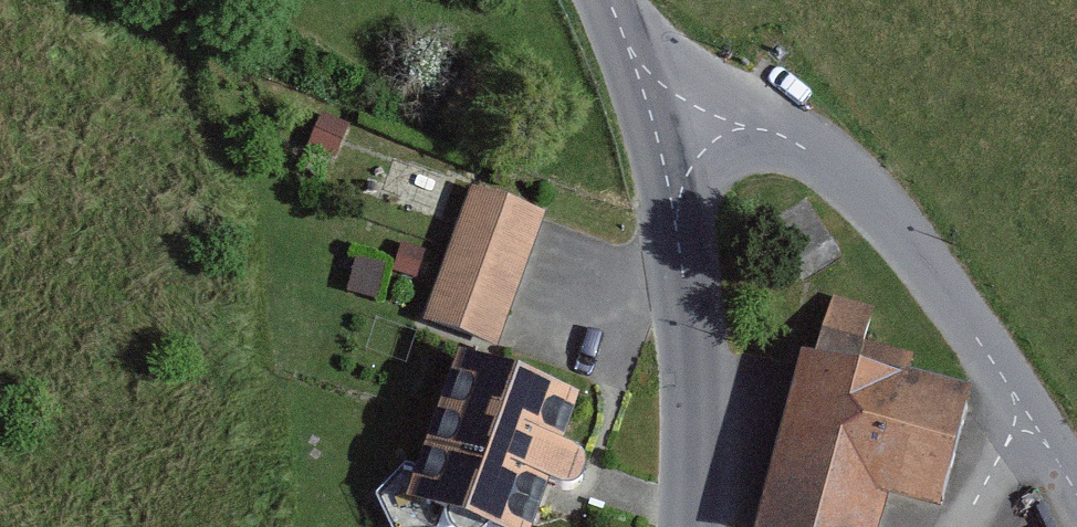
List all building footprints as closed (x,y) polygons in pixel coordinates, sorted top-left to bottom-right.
[(349,124),(321,112),(306,146),(334,158),(349,124)] [(467,194),(423,321),(494,346),(517,281),(539,219),(467,194)] [(432,252),(403,243),(394,269),(424,278),(432,252)] [(385,265),(356,258),(349,287),(377,294),(385,265)] [(874,306),(833,295),(819,346),(860,357),(865,340),(874,306)] [(914,353),(865,340),(860,357),(910,370),(914,353)] [(802,342),(796,365),(762,495),(754,526),(867,526),(876,491),(936,506),(967,384),(910,370),(860,357),(819,346),(802,342)] [(456,350),(403,495),(431,505),(459,515),(483,524),(492,526),(528,526),(535,506),(546,479),(559,484),(566,486),(573,485),(580,482),(585,478),(589,472),(591,464),(590,457),(589,453),(587,450),(582,444),(575,441),(561,436),(577,393),(549,383),(535,378),(511,370),(483,360),(456,350)]
